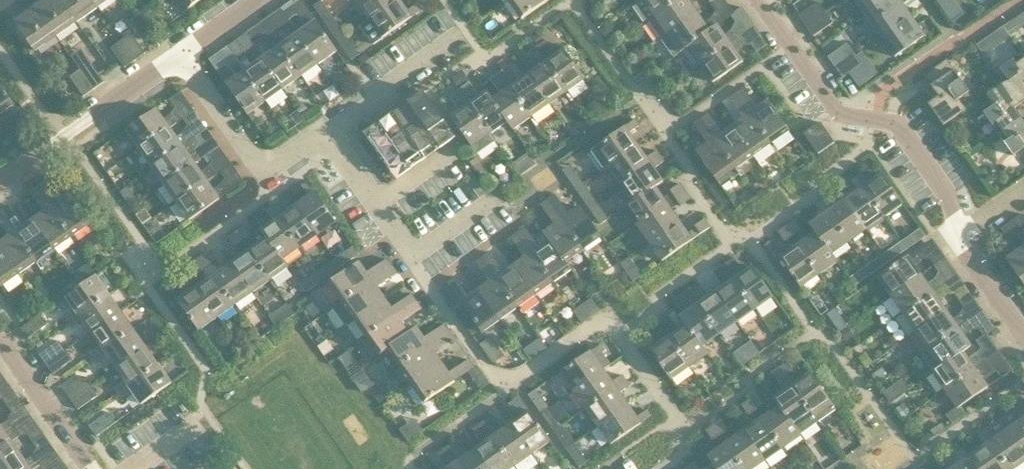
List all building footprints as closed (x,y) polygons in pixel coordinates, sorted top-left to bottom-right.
[(32,2),(56,36),(77,22),(62,0),(35,0),(32,2)] [(92,0),(62,0),(77,22),(97,7),(92,0)] [(398,0),(360,0),(357,2),(369,20),(398,0)] [(360,26),(373,45),(382,39),(412,18),(412,17),(422,10),(418,4),(408,11),(400,0),(398,0),(369,20),(360,26)] [(509,1),(522,19),(549,0),(509,0),(509,1)] [(635,3),(648,21),(678,0),(639,0),(635,3)] [(648,21),(661,39),(697,13),(690,3),(695,0),(678,0),(648,21)] [(724,0),(716,0),(711,4),(716,11),(727,3),(724,0)] [(865,15),(887,0),(855,0),(865,15)] [(880,36),(909,15),(902,5),(907,1),(906,0),(887,0),(865,15),(880,36)] [(942,7),(952,22),(964,14),(954,0),(953,0),(942,7)] [(331,14),(321,1),(313,6),(323,20),(331,14)] [(35,51),(56,36),(32,2),(22,9),(25,14),(14,22),(35,51)] [(798,16),(806,26),(825,12),(818,2),(798,16)] [(288,4),(281,9),(288,20),(296,15),(288,4)] [(730,15),(735,22),(746,15),(741,7),(730,15)] [(832,23),(825,12),(806,26),(813,36),(832,23)] [(704,23),(697,13),(661,39),(674,57),(680,53),(688,47),(687,47),(717,25),(716,25),(711,18),(704,23)] [(293,26),(293,27),(319,64),(337,51),(316,21),(311,14),(302,20),(307,27),(298,33),(293,26)] [(917,25),(909,15),(880,36),(895,57),(929,33),(921,22),(917,25)] [(270,16),(263,21),(271,33),(278,27),(270,16)] [(932,19),(924,24),(934,37),(941,32),(932,19)] [(338,42),(346,36),(336,22),(329,28),(338,42)] [(405,23),(397,29),(400,33),(408,27),(405,23)] [(724,35),(717,25),(687,47),(688,47),(680,53),(692,70),(700,64),(737,38),(731,30),(724,35)] [(276,38),(275,39),(301,76),(319,64),(293,27),(285,32),(290,39),(281,46),(276,38)] [(253,29),(245,34),(253,45),(260,40),(253,29)] [(132,34),(121,41),(135,60),(145,53),(132,34)] [(346,36),(338,42),(348,55),(356,50),(346,36)] [(767,44),(762,37),(751,45),(756,52),(767,44)] [(743,46),(737,38),(700,64),(713,83),(743,62),(735,51),(743,46)] [(258,51),(257,51),(283,89),(301,76),(275,39),(267,45),(272,52),(263,58),(258,51)] [(545,40),(535,47),(566,92),(585,79),(564,49),(555,55),(545,40)] [(125,68),(135,60),(121,41),(111,48),(125,68)] [(235,41),(228,46),(235,57),(243,52),(235,41)] [(827,57),(835,67),(854,54),(847,43),(827,57)] [(535,69),(528,74),(549,104),(566,92),(535,47),(525,55),(535,69)] [(240,63),(239,64),(266,101),(283,89),(257,51),(249,57),(254,64),(245,71),(240,63)] [(209,60),(217,71),(225,65),(217,54),(209,60)] [(367,54),(359,60),(362,64),(370,58),(367,54)] [(861,64),(854,54),(835,67),(842,78),(861,64)] [(1018,106),(1023,102),(1023,57),(1022,54),(1000,69),(1008,81),(1003,84),(1018,106)] [(938,97),(928,104),(943,126),(966,110),(959,99),(969,92),(946,60),(924,76),(938,97)] [(91,62),(80,70),(94,89),(104,82),(91,62)] [(247,114),(266,101),(239,64),(232,69),(237,77),(226,84),(247,114)] [(549,104),(528,74),(520,80),(510,65),(500,72),(531,117),(549,104)] [(94,89),(80,70),(70,77),(83,96),(94,89)] [(500,94),(493,99),(492,99),(508,121),(507,122),(513,130),(531,117),(500,72),(490,79),(500,94)] [(469,82),(459,89),(490,134),(507,122),(508,121),(492,99),(493,99),(488,91),(479,97),(469,82)] [(14,104),(0,84),(0,114),(14,104)] [(998,135),(1021,119),(1014,109),(1018,106),(1003,84),(987,96),(994,106),(983,114),(998,135)] [(495,140),(490,134),(459,89),(449,96),(459,111),(451,117),(477,153),(495,140)] [(743,89),(736,94),(771,144),(789,131),(768,101),(757,109),(743,89)] [(181,92),(170,100),(175,108),(187,100),(181,92)] [(409,103),(436,142),(441,148),(456,138),(424,92),(409,103)] [(743,119),(732,126),(753,156),(771,144),(736,94),(729,99),(743,119)] [(409,103),(394,113),(421,152),(436,142),(409,103)] [(139,149),(167,129),(176,122),(171,115),(163,120),(156,109),(126,130),(139,149)] [(183,118),(188,126),(199,118),(194,111),(183,118)] [(394,113),(379,123),(407,162),(421,152),(394,113)] [(753,156),(732,126),(721,133),(708,114),(701,118),(735,168),(753,156)] [(735,168),(701,118),(694,123),(702,135),(690,143),(720,186),(729,180),(730,176),(728,174),(735,168)] [(998,135),(1013,156),(1023,149),(1023,150),(1023,123),(1021,119),(998,135)] [(625,127),(587,154),(599,172),(607,166),(638,146),(629,133),(639,127),(635,120),(625,127)] [(139,149),(152,166),(189,140),(183,132),(176,137),(170,128),(177,123),(176,122),(167,129),(139,149)] [(834,143),(820,122),(804,134),(818,154),(834,143)] [(392,173),(407,162),(379,123),(364,134),(392,173)] [(195,136),(200,143),(211,135),(206,128),(195,136)] [(189,140),(152,166),(164,184),(201,158),(196,150),(200,143),(195,136),(189,141),(189,140)] [(208,154),(213,161),(224,153),(219,146),(208,154)] [(638,146),(607,166),(620,184),(660,156),(656,151),(646,158),(638,146)] [(620,184),(632,201),(632,202),(654,187),(655,187),(663,182),(654,169),(664,162),(660,156),(620,184)] [(202,159),(201,158),(164,184),(176,202),(213,176),(208,168),(201,173),(194,164),(202,159)] [(236,171),(231,164),(220,171),(225,179),(236,171)] [(566,175),(575,189),(583,183),(574,170),(566,175)] [(856,177),(884,217),(902,204),(882,174),(868,183),(862,173),(856,177)] [(213,176),(176,202),(189,220),(227,194),(220,185),(213,190),(207,181),(214,176),(213,176)] [(884,217),(856,177),(851,181),(858,191),(845,199),(866,230),(884,217)] [(45,182),(38,187),(72,237),(91,224),(70,194),(58,202),(45,182)] [(309,197),(297,205),(318,235),(336,222),(308,182),(302,187),(309,197)] [(593,197),(583,183),(575,189),(585,203),(593,197)] [(637,225),(685,192),(679,184),(670,191),(671,193),(663,199),(655,187),(654,187),(632,202),(632,201),(624,207),(637,225)] [(55,249),(72,237),(38,187),(31,192),(44,211),(34,219),(55,249)] [(649,243),(679,222),(671,210),(679,204),(681,206),(690,200),(685,192),(637,225),(649,243)] [(555,195),(548,200),(583,250),(601,237),(580,207),(569,215),(555,195)] [(866,230),(845,199),(833,208),(826,198),(821,202),(849,242),(866,230)] [(543,233),(549,241),(550,240),(565,262),(566,262),(583,250),(548,200),(541,205),(555,225),(543,233)] [(832,254),(849,242),(821,202),(815,206),(822,216),(809,225),(815,233),(816,232),(831,254),(832,254)] [(277,204),(272,208),(300,247),(318,235),(297,205),(284,214),(277,204)] [(590,211),(600,224),(608,219),(598,205),(590,211)] [(37,261),(55,249),(34,219),(23,226),(9,207),(2,211),(37,261)] [(261,230),(266,238),(267,238),(282,260),(283,259),(300,247),(272,208),(267,211),(274,221),(261,230)] [(19,274),(37,261),(2,211),(0,213),(0,223),(9,236),(0,243),(0,246),(19,274)] [(1011,222),(1023,240),(1023,218),(1022,214),(1011,222)] [(679,222),(649,243),(662,261),(692,240),(710,228),(704,219),(694,226),(696,229),(688,234),(679,222)] [(786,227),(819,275),(837,262),(832,254),(831,254),(816,232),(815,233),(803,241),(798,233),(800,231),(793,221),(786,227)] [(1001,229),(1017,252),(1006,259),(1023,285),(1023,240),(1011,222),(1001,229)] [(289,267),(283,259),(282,260),(267,238),(266,238),(261,230),(253,236),(250,234),(244,227),(237,232),(270,280),(289,267)] [(819,275),(786,227),(778,232),(785,242),(787,240),(793,248),(779,258),(800,288),(819,275)] [(518,233),(553,283),(571,270),(566,262),(565,262),(550,240),(549,241),(543,233),(534,240),(525,228),(518,233)] [(925,237),(920,229),(906,238),(911,246),(925,237)] [(244,254),(232,263),(252,292),(270,280),(237,232),(229,238),(236,248),(238,246),(244,254)] [(514,265),(535,295),(553,283),(518,233),(511,238),(525,258),(514,265)] [(897,244),(884,254),(889,262),(903,252),(897,244)] [(19,274),(0,246),(0,286),(1,287),(19,274)] [(348,250),(335,259),(340,267),(354,258),(348,250)] [(929,258),(934,265),(945,258),(940,250),(929,258)] [(891,296),(920,275),(914,265),(921,260),(915,251),(878,277),(891,296)] [(235,305),(252,292),(232,263),(219,271),(214,263),(216,262),(209,252),(201,257),(235,305)] [(490,253),(483,258),(518,308),(535,295),(514,265),(504,273),(490,253)] [(876,271),(889,262),(884,254),(870,264),(876,271)] [(217,317),(235,305),(201,257),(194,263),(200,273),(203,271),(209,279),(196,287),(217,317)] [(518,308),(483,258),(476,263),(490,283),(479,290),(500,320),(518,308)] [(723,265),(755,310),(773,297),(752,267),(742,274),(738,269),(740,268),(734,258),(723,265)] [(950,265),(945,258),(934,265),(939,272),(950,265)] [(327,277),(340,267),(335,259),(321,269),(327,277)] [(342,301),(392,267),(387,259),(367,273),(359,262),(329,283),(342,301)] [(755,310),(723,265),(713,272),(720,282),(722,280),(726,285),(716,292),(737,322),(755,310)] [(392,267),(342,301),(334,307),(346,325),(354,319),(384,298),(377,288),(397,274),(392,267)] [(862,269),(848,279),(854,287),(868,277),(862,269)] [(299,284),(305,292),(318,283),(313,275),(299,284)] [(920,275),(891,296),(903,313),(940,287),(934,279),(927,284),(920,275)] [(69,322),(109,294),(96,276),(66,297),(75,310),(65,317),(69,322)] [(199,330),(217,317),(196,287),(184,296),(178,288),(181,286),(174,276),(166,282),(178,300),(199,330)] [(500,320),(479,290),(471,296),(466,289),(462,289),(454,278),(447,283),(461,303),(479,329),(482,333),(500,320)] [(737,322),(716,292),(706,299),(703,294),(705,292),(698,283),(688,290),(719,335),(737,322)] [(954,294),(959,301),(970,293),(965,286),(954,294)] [(903,313),(895,319),(907,337),(909,336),(945,310),(938,300),(946,295),(940,287),(903,313)] [(719,335),(688,290),(678,297),(685,307),(687,305),(691,310),(680,317),(685,325),(686,325),(702,347),(702,346),(719,335)] [(975,300),(970,293),(959,301),(964,308),(975,300)] [(83,321),(91,333),(121,312),(109,294),(69,322),(73,327),(83,321)] [(384,298),(354,319),(367,337),(417,302),(412,295),(392,309),(384,298)] [(417,302),(367,337),(380,355),(388,350),(387,349),(409,334),(409,333),(417,327),(410,318),(422,309),(417,302)] [(461,303),(453,309),(454,310),(471,335),(479,329),(461,303)] [(952,320),(945,310),(909,336),(921,353),(928,349),(965,323),(959,315),(952,320)] [(90,352),(94,357),(134,330),(121,312),(91,333),(100,345),(90,352)] [(47,324),(40,315),(20,328),(27,338),(47,324)] [(686,325),(685,325),(676,332),(673,327),(675,325),(668,316),(658,323),(690,367),(708,354),(702,346),(702,347),(686,325)] [(979,329),(983,335),(984,336),(987,334),(995,328),(990,321),(979,329)] [(671,380),(690,367),(658,323),(648,330),(655,339),(657,338),(661,343),(650,350),(671,380)] [(965,323),(928,349),(921,353),(933,370),(940,366),(962,351),(963,352),(971,346),(963,335),(970,330),(965,323)] [(387,349),(388,350),(399,366),(449,332),(444,325),(425,339),(417,327),(409,333),(409,334),(387,349)] [(107,356),(116,368),(146,347),(134,330),(94,357),(98,363),(107,356)] [(449,332),(399,366),(412,384),(442,363),(434,353),(454,339),(449,332)] [(992,341),(987,334),(984,336),(983,335),(975,341),(981,349),(992,341)] [(39,355),(46,365),(66,351),(59,341),(39,355)] [(560,372),(573,391),(603,370),(611,365),(602,353),(605,351),(600,345),(591,352),(590,351),(560,372)] [(115,388),(119,393),(158,365),(146,347),(116,368),(125,381),(115,388)] [(72,361),(66,351),(46,365),(53,374),(72,361)] [(940,366),(933,370),(932,371),(945,390),(982,364),(976,356),(969,361),(963,352),(962,351),(940,366)] [(442,363),(412,384),(405,389),(416,405),(421,406),(455,382),(455,381),(474,367),(469,360),(449,374),(442,363)] [(787,362),(779,368),(818,422),(836,409),(810,373),(797,382),(792,374),(794,372),(787,362)] [(1007,362),(995,370),(1001,378),(1012,370),(1007,362)] [(987,372),(982,364),(945,390),(956,407),(947,413),(952,422),(965,412),(961,406),(988,387),(980,377),(987,372)] [(171,383),(158,365),(119,393),(122,398),(132,391),(141,404),(171,383)] [(773,398),(779,406),(780,406),(795,428),(796,427),(801,434),(818,422),(779,368),(772,373),(778,383),(781,381),(787,389),(773,398)] [(586,409),(626,381),(622,375),(612,382),(603,370),(573,391),(586,409)] [(64,390),(71,400),(90,386),(84,376),(64,390)] [(629,386),(626,381),(586,409),(598,426),(628,405),(620,393),(629,386)] [(97,396),(90,386),(71,400),(77,410),(97,396)] [(3,399),(7,406),(19,398),(14,391),(3,399)] [(531,400),(541,413),(549,408),(539,394),(531,400)] [(757,395),(750,401),(783,448),(801,435),(801,434),(796,427),(795,428),(780,406),(779,406),(767,414),(762,407),(764,405),(757,395)] [(521,417),(511,424),(532,454),(551,441),(519,397),(509,404),(515,414),(518,412),(521,417)] [(23,405),(19,398),(7,406),(12,413),(23,405)] [(765,461),(783,448),(750,401),(742,406),(749,416),(751,414),(757,422),(744,431),(765,461)] [(628,405),(598,426),(611,445),(641,424),(641,423),(651,416),(647,411),(637,418),(628,405)] [(1018,407),(1001,419),(1023,453),(1023,415),(1018,407)] [(559,422),(549,408),(541,413),(551,427),(559,422)] [(116,422),(109,412),(89,426),(96,436),(116,422)] [(493,415),(483,422),(514,466),(532,454),(511,424),(501,431),(498,426),(500,424),(493,415)] [(1001,419),(983,431),(1009,468),(1014,468),(1023,462),(1023,453),(1001,419)] [(765,461),(744,431),(731,440),(726,432),(728,430),(721,420),(714,426),(744,468),(753,468),(765,461)] [(13,428),(8,421),(1,426),(0,424),(0,438),(13,428)] [(476,449),(490,468),(511,468),(514,466),(483,422),(473,429),(480,439),(482,437),(486,442),(476,449)] [(714,426),(706,431),(713,441),(715,439),(721,447),(708,456),(713,464),(714,464),(718,468),(744,468),(714,426)] [(27,435),(32,442),(43,434),(39,427),(27,435)] [(19,451),(12,441),(19,436),(13,428),(0,438),(0,464),(19,451)] [(556,435),(566,449),(574,443),(564,430),(556,435)] [(983,431),(978,435),(985,445),(972,454),(983,468),(1009,468),(983,431)] [(48,441),(43,434),(32,442),(37,449),(48,441)] [(448,447),(463,468),(490,468),(476,449),(466,456),(462,451),(465,449),(458,440),(448,447)] [(583,457),(574,443),(566,449),(576,463),(583,457)] [(448,447),(438,454),(444,463),(447,462),(450,467),(447,468),(463,468),(448,447)] [(38,464),(33,456),(26,461),(19,451),(0,464),(0,468),(31,468),(38,464)] [(948,456),(957,468),(983,468),(972,454),(960,462),(953,452),(948,456)] [(948,456),(942,460),(949,468),(957,468),(948,456)]
